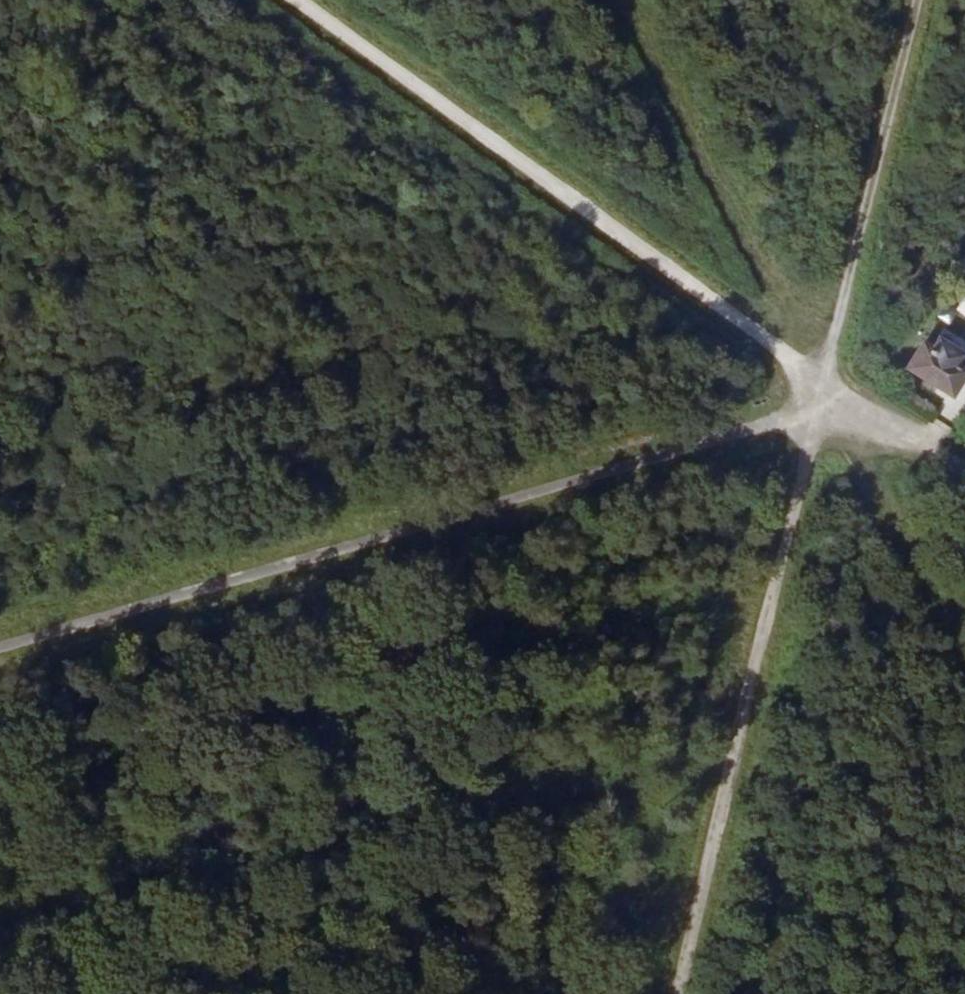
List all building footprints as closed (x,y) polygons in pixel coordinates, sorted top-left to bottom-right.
[(927,372),(964,398),(964,339),(955,333),(927,372)]
